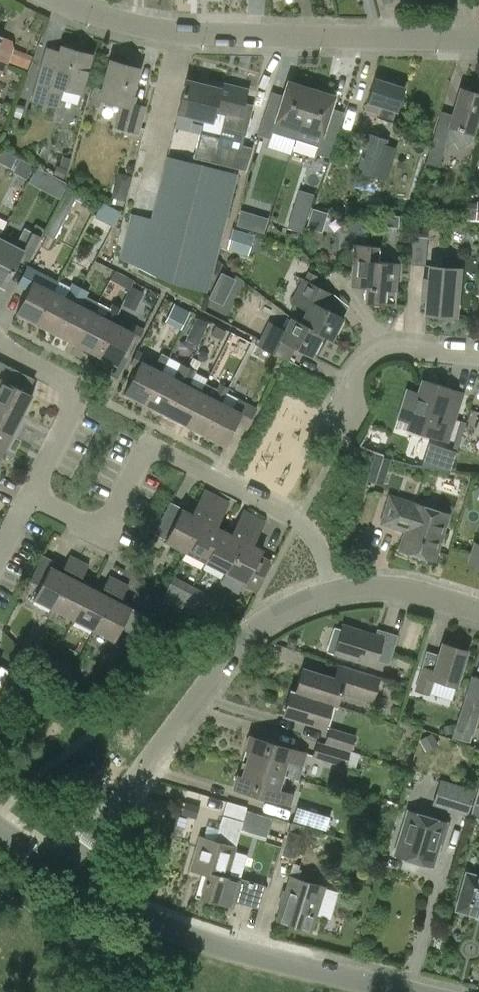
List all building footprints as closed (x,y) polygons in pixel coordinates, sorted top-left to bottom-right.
[(62,89),(80,94),(91,54),(61,45),(54,67),(43,64),(32,100),(57,107),(62,89)] [(11,49),(7,62),(27,70),(32,57),(11,49)] [(103,105),(113,107),(114,101),(121,103),(115,125),(137,130),(142,109),(132,107),(135,96),(132,95),(139,68),(111,60),(100,98),(105,99),(103,105)] [(194,157),(204,160),(222,83),(220,82),(219,87),(186,79),(178,112),(203,119),(194,157)] [(377,119),(392,123),(396,112),(397,112),(404,88),(374,79),(367,103),(380,107),(377,119)] [(275,121),(298,129),(310,90),(287,82),(283,96),(281,101),(269,97),(257,135),(269,140),(275,121)] [(248,89),(222,83),(204,160),(246,170),(252,147),(240,144),(239,150),(219,145),(223,129),(246,134),(253,105),(244,103),(248,89)] [(333,97),(310,90),(298,129),(321,136),(315,154),(329,158),(343,113),(330,109),(333,97)] [(473,136),(478,114),(478,95),(460,90),(448,128),(473,136)] [(23,109),(16,107),(14,116),(20,118),(23,109)] [(356,172),(376,178),(387,140),(368,134),(356,172)] [(426,163),(439,167),(447,138),(434,134),(426,163)] [(2,149),(0,154),(0,162),(10,167),(16,156),(2,149)] [(71,157),(63,154),(60,163),(68,166),(71,157)] [(202,166),(167,157),(151,219),(131,214),(120,259),(140,268),(137,274),(161,286),(163,280),(207,293),(238,175),(202,166)] [(67,168),(57,164),(54,172),(64,176),(67,168)] [(45,171),(37,167),(30,180),(38,185),(45,171)] [(115,186),(112,197),(125,200),(128,190),(115,186)] [(46,234),(55,239),(79,193),(69,188),(46,234)] [(113,226),(120,211),(101,201),(95,216),(113,226)] [(325,212),(313,208),(308,222),(321,226),(325,212)] [(239,210),(235,224),(261,233),(266,218),(239,210)] [(301,232),(306,218),(291,213),(287,227),(301,232)] [(0,239),(0,284),(4,286),(20,255),(30,260),(42,236),(24,228),(15,246),(0,239)] [(255,235),(233,228),(227,249),(248,256),(255,235)] [(411,265),(425,266),(427,238),(413,237),(411,265)] [(394,307),(398,265),(378,263),(380,248),(354,246),(351,277),(365,278),(363,304),(394,307)] [(16,313),(37,324),(54,290),(42,284),(46,275),(27,266),(18,284),(28,290),(16,313)] [(425,315),(455,318),(459,270),(430,268),(429,281),(422,281),(420,300),(426,301),(425,315)] [(123,276),(115,271),(110,280),(118,284),(123,276)] [(221,271),(208,296),(221,303),(234,278),(221,271)] [(290,305),(305,313),(300,323),(299,325),(323,336),(322,337),(331,341),(341,320),(326,312),(334,295),(303,279),(290,305)] [(54,290),(37,324),(57,334),(81,286),(73,282),(65,296),(54,290)] [(81,286),(57,334),(76,344),(93,311),(81,304),(88,290),(81,286)] [(142,294),(132,289),(122,307),(132,313),(142,294)] [(174,302),(166,320),(182,327),(190,309),(174,302)] [(93,311),(76,344),(96,354),(113,321),(120,307),(113,303),(105,317),(93,311)] [(198,344),(208,322),(196,317),(186,338),(198,344)] [(291,319),(285,331),(268,322),(256,346),(277,358),(282,360),(289,347),(312,359),(322,337),(323,336),(299,325),(300,323),(291,319)] [(130,329),(113,321),(96,354),(117,365),(130,338),(138,342),(144,329),(133,323),(130,329)] [(124,393),(145,404),(162,370),(146,362),(149,356),(138,350),(131,363),(138,367),(124,393)] [(169,356),(162,370),(145,404),(164,414),(189,366),(169,356)] [(189,366),(164,414),(185,425),(202,391),(190,385),(197,370),(189,366)] [(23,415),(33,395),(6,381),(10,374),(0,369),(0,404),(23,415)] [(202,391),(185,425),(205,435),(222,401),(229,387),(221,383),(214,397),(202,391)] [(407,391),(398,420),(410,424),(408,429),(447,442),(461,396),(423,384),(419,395),(407,391)] [(238,421),(249,427),(258,408),(239,398),(234,407),(222,401),(205,435),(225,445),(238,421)] [(12,435),(23,415),(0,404),(0,429),(12,435)] [(2,455),(12,435),(0,429),(0,454),(2,455)] [(435,469),(448,471),(455,452),(442,448),(435,469)] [(380,453),(374,451),(367,475),(373,477),(380,453)] [(165,541),(186,552),(212,502),(202,497),(193,513),(182,508),(165,541)] [(399,551),(434,562),(448,516),(389,499),(381,526),(405,534),(399,551)] [(212,502),(186,552),(205,562),(223,528),(212,523),(221,507),(212,502)] [(223,528),(205,562),(225,572),(251,523),(241,518),(233,534),(223,528)] [(260,528),(251,523),(225,572),(245,583),(263,549),(252,544),(260,528)] [(478,566),(478,544),(476,543),(470,563),(478,566)] [(45,617),(48,619),(79,559),(70,554),(61,571),(51,566),(54,560),(43,554),(30,579),(41,585),(33,599),(50,607),(45,617)] [(54,621),(58,611),(73,619),(91,586),(81,580),(89,564),(79,559),(48,619),(54,621)] [(91,586),(73,619),(93,630),(119,580),(109,575),(101,591),(91,586)] [(181,607),(192,586),(173,576),(162,597),(181,607)] [(128,585),(119,580),(93,630),(113,640),(131,606),(120,601),(128,585)] [(192,586),(181,607),(201,618),(206,609),(212,596),(192,586)] [(398,635),(377,629),(375,634),(343,624),(333,655),(373,667),(375,660),(389,664),(398,635)] [(296,642),(295,639),(289,637),(286,645),(294,648),(296,642)] [(466,650),(443,643),(434,670),(423,666),(415,689),(427,693),(432,679),(454,686),(466,650)] [(9,669),(0,664),(0,686),(9,669)] [(342,681),(301,668),(294,693),(330,704),(330,705),(334,707),(342,682),(375,692),(379,679),(346,669),(342,681)] [(94,676),(89,686),(98,690),(102,681),(94,676)] [(330,705),(330,704),(294,693),(289,691),(281,715),(323,728),(330,705)] [(476,702),(464,698),(456,722),(452,738),(471,743),(478,717),(478,693),(476,702)] [(451,724),(444,726),(445,734),(452,732),(451,724)] [(326,742),(351,749),(355,736),(330,728),(326,742)] [(431,734),(420,741),(426,751),(437,745),(431,734)] [(249,736),(241,762),(283,774),(298,779),(305,753),(249,736)] [(345,765),(349,752),(317,742),(313,755),(345,765)] [(278,790),(283,774),(241,762),(234,788),(290,805),(293,794),(278,790)] [(475,790),(462,786),(454,811),(467,815),(475,790)] [(185,801),(181,812),(194,816),(197,805),(185,801)] [(214,839),(199,835),(188,869),(205,874),(205,877),(211,878),(211,875),(214,873),(226,876),(226,873),(246,807),(225,801),(214,839)] [(326,830),(329,817),(297,807),(293,820),(326,830)] [(271,818),(246,811),(243,821),(268,829),(271,818)] [(445,823),(409,812),(395,854),(432,865),(439,842),(443,843),(448,826),(444,825),(445,823)] [(284,832),(287,821),(273,817),(270,828),(284,832)] [(289,831),(282,855),(296,859),(303,835),(289,831)] [(263,884),(226,873),(226,876),(214,873),(211,875),(211,878),(205,877),(198,898),(231,908),(233,901),(256,908),(263,884)] [(456,909),(478,916),(478,876),(466,873),(456,909)] [(276,920),(310,930),(323,886),(289,876),(276,920)]
